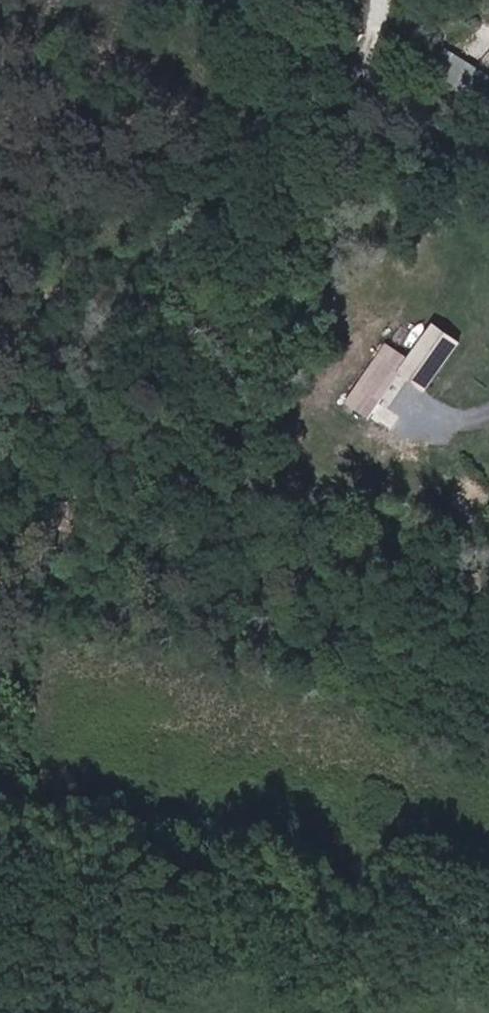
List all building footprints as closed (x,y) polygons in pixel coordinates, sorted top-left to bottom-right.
[(369,417),(398,374),(424,392),(459,340),(429,320),(407,352),(388,339),(346,402),(369,417)]
